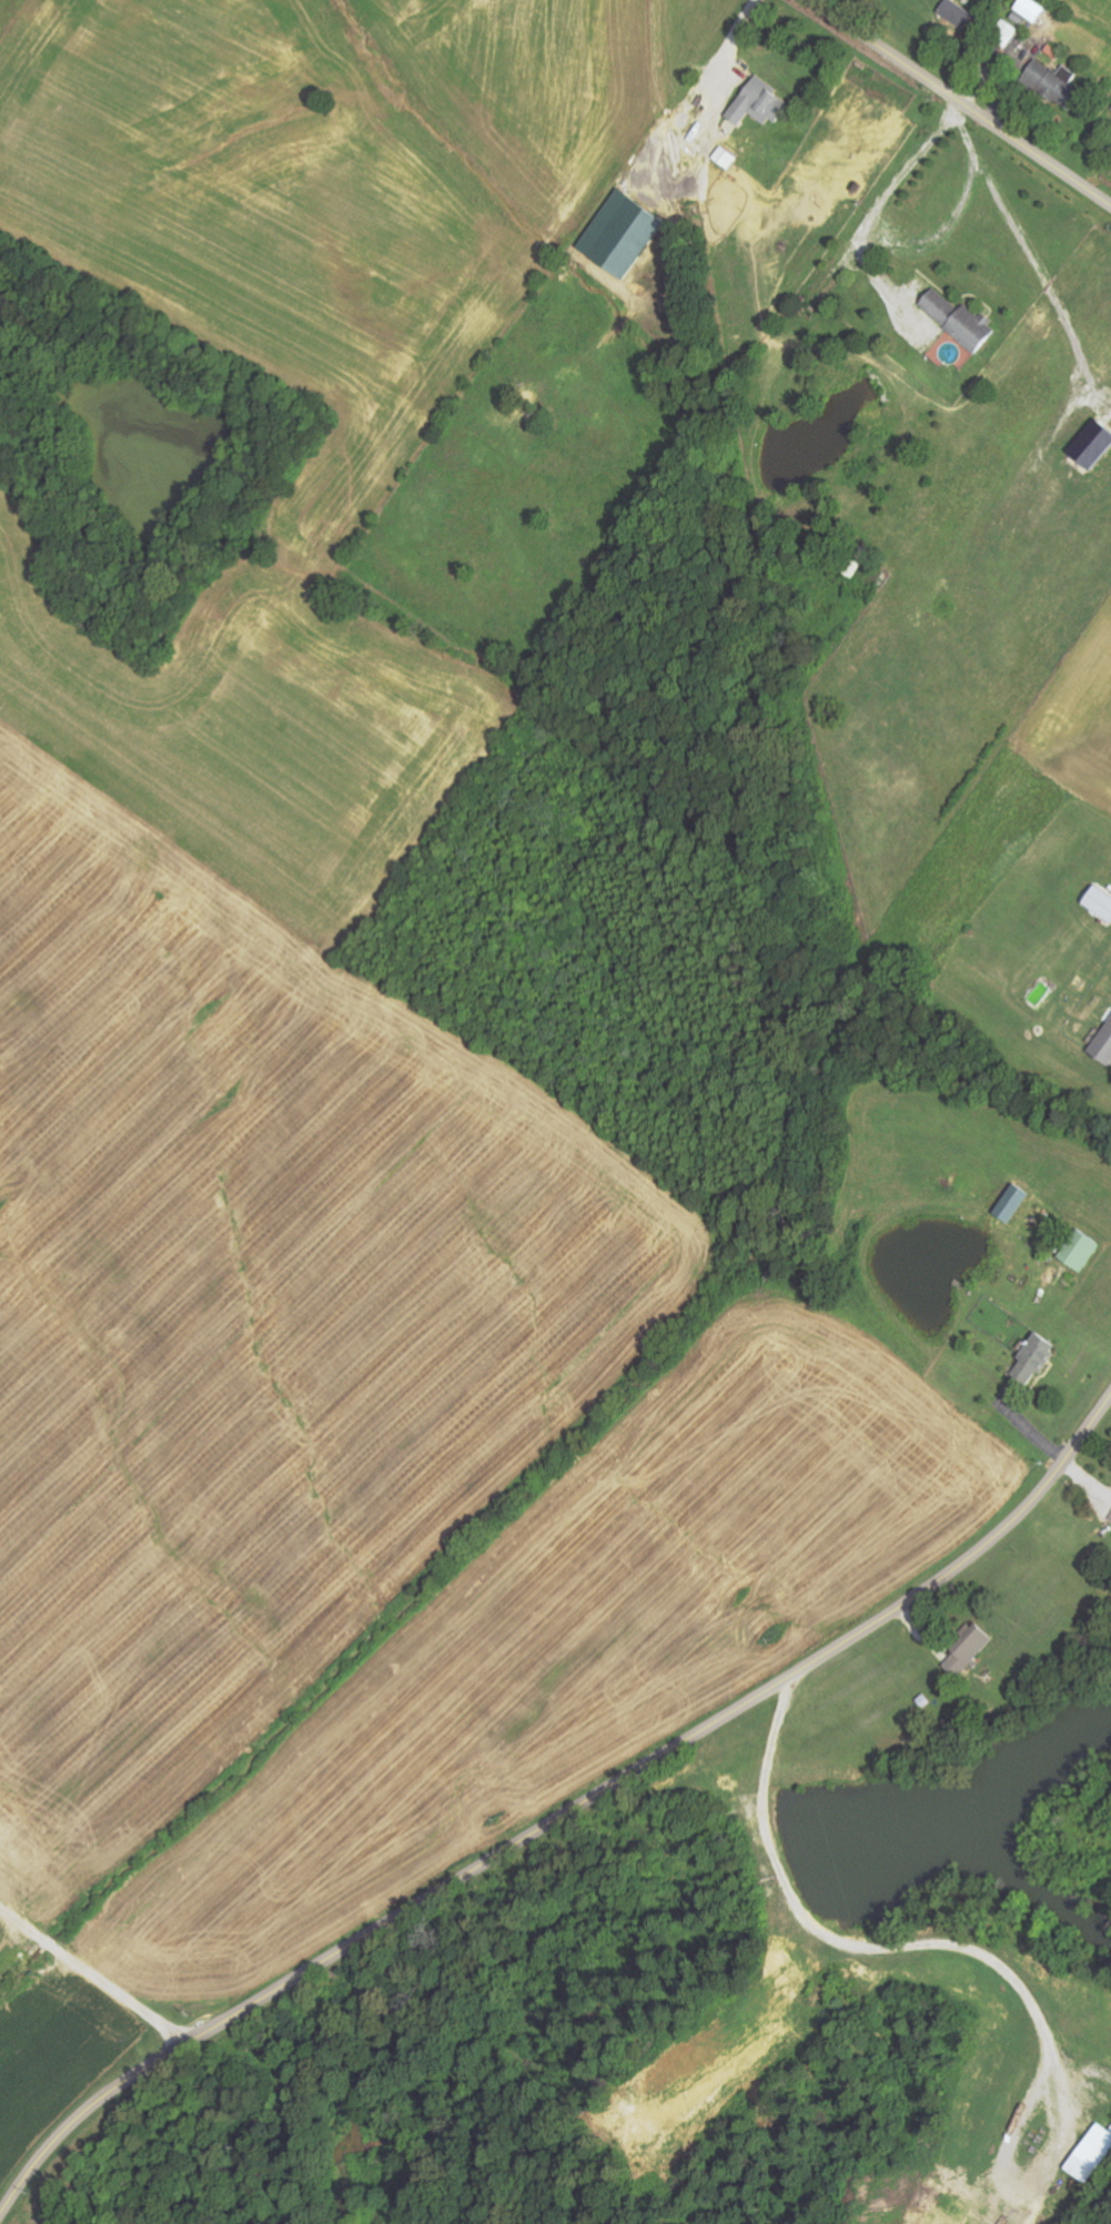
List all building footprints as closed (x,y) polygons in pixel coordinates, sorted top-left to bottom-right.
[(966,30),(977,15),(957,0),(951,0),(942,12),(966,30)] [(1039,0),(1025,0),(1019,12),(1043,23),(1051,5),(1039,0)] [(1012,48),(1024,29),(1009,19),(997,39),(1012,48)] [(1088,89),(1078,83),(1083,75),(1069,65),(1062,74),(1041,59),(1029,76),(1074,109),(1088,89)] [(753,113),(774,127),(793,101),(759,77),(731,116),(744,126),(753,113)] [(671,218),(621,188),(584,249),(633,279),(671,218)] [(970,304),(961,315),(951,307),(955,302),(938,288),(923,307),(982,354),(1002,329),(970,304)] [(1097,469),(1110,454),(1110,423),(1105,418),(1075,450),(1097,469)] [(1100,886),(1088,906),(1110,920),(1110,893),(1100,886)] [(1094,1053),(1110,1063),(1110,1026),(1094,1053)] [(1106,1243),(1081,1229),(1063,1259),(1087,1274),(1106,1243)] [(1064,1348),(1044,1333),(1014,1372),(1033,1387),(1064,1348)] [(999,1640),(986,1629),(950,1667),(963,1679),(999,1640)]
